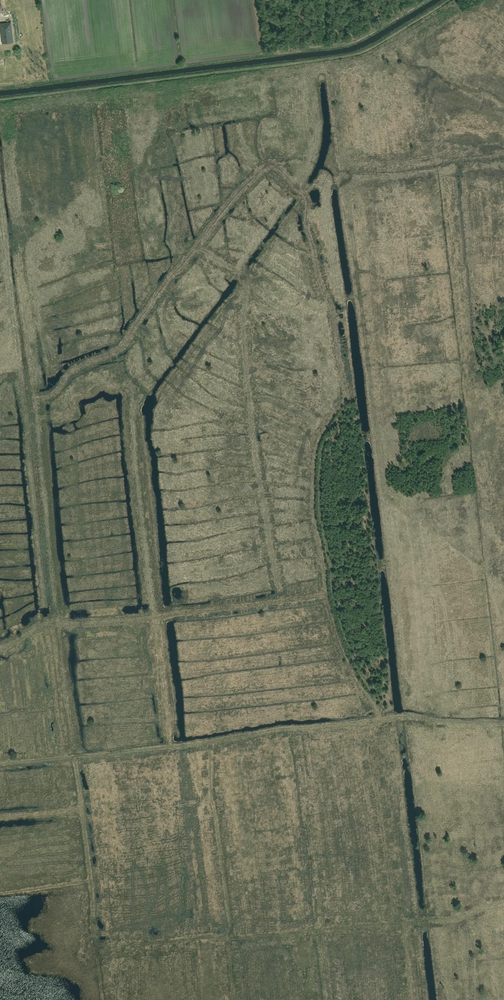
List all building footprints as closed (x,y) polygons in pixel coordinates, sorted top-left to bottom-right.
[(8,39),(12,38),(10,23),(1,25),(3,43),(9,42),(8,39)]
